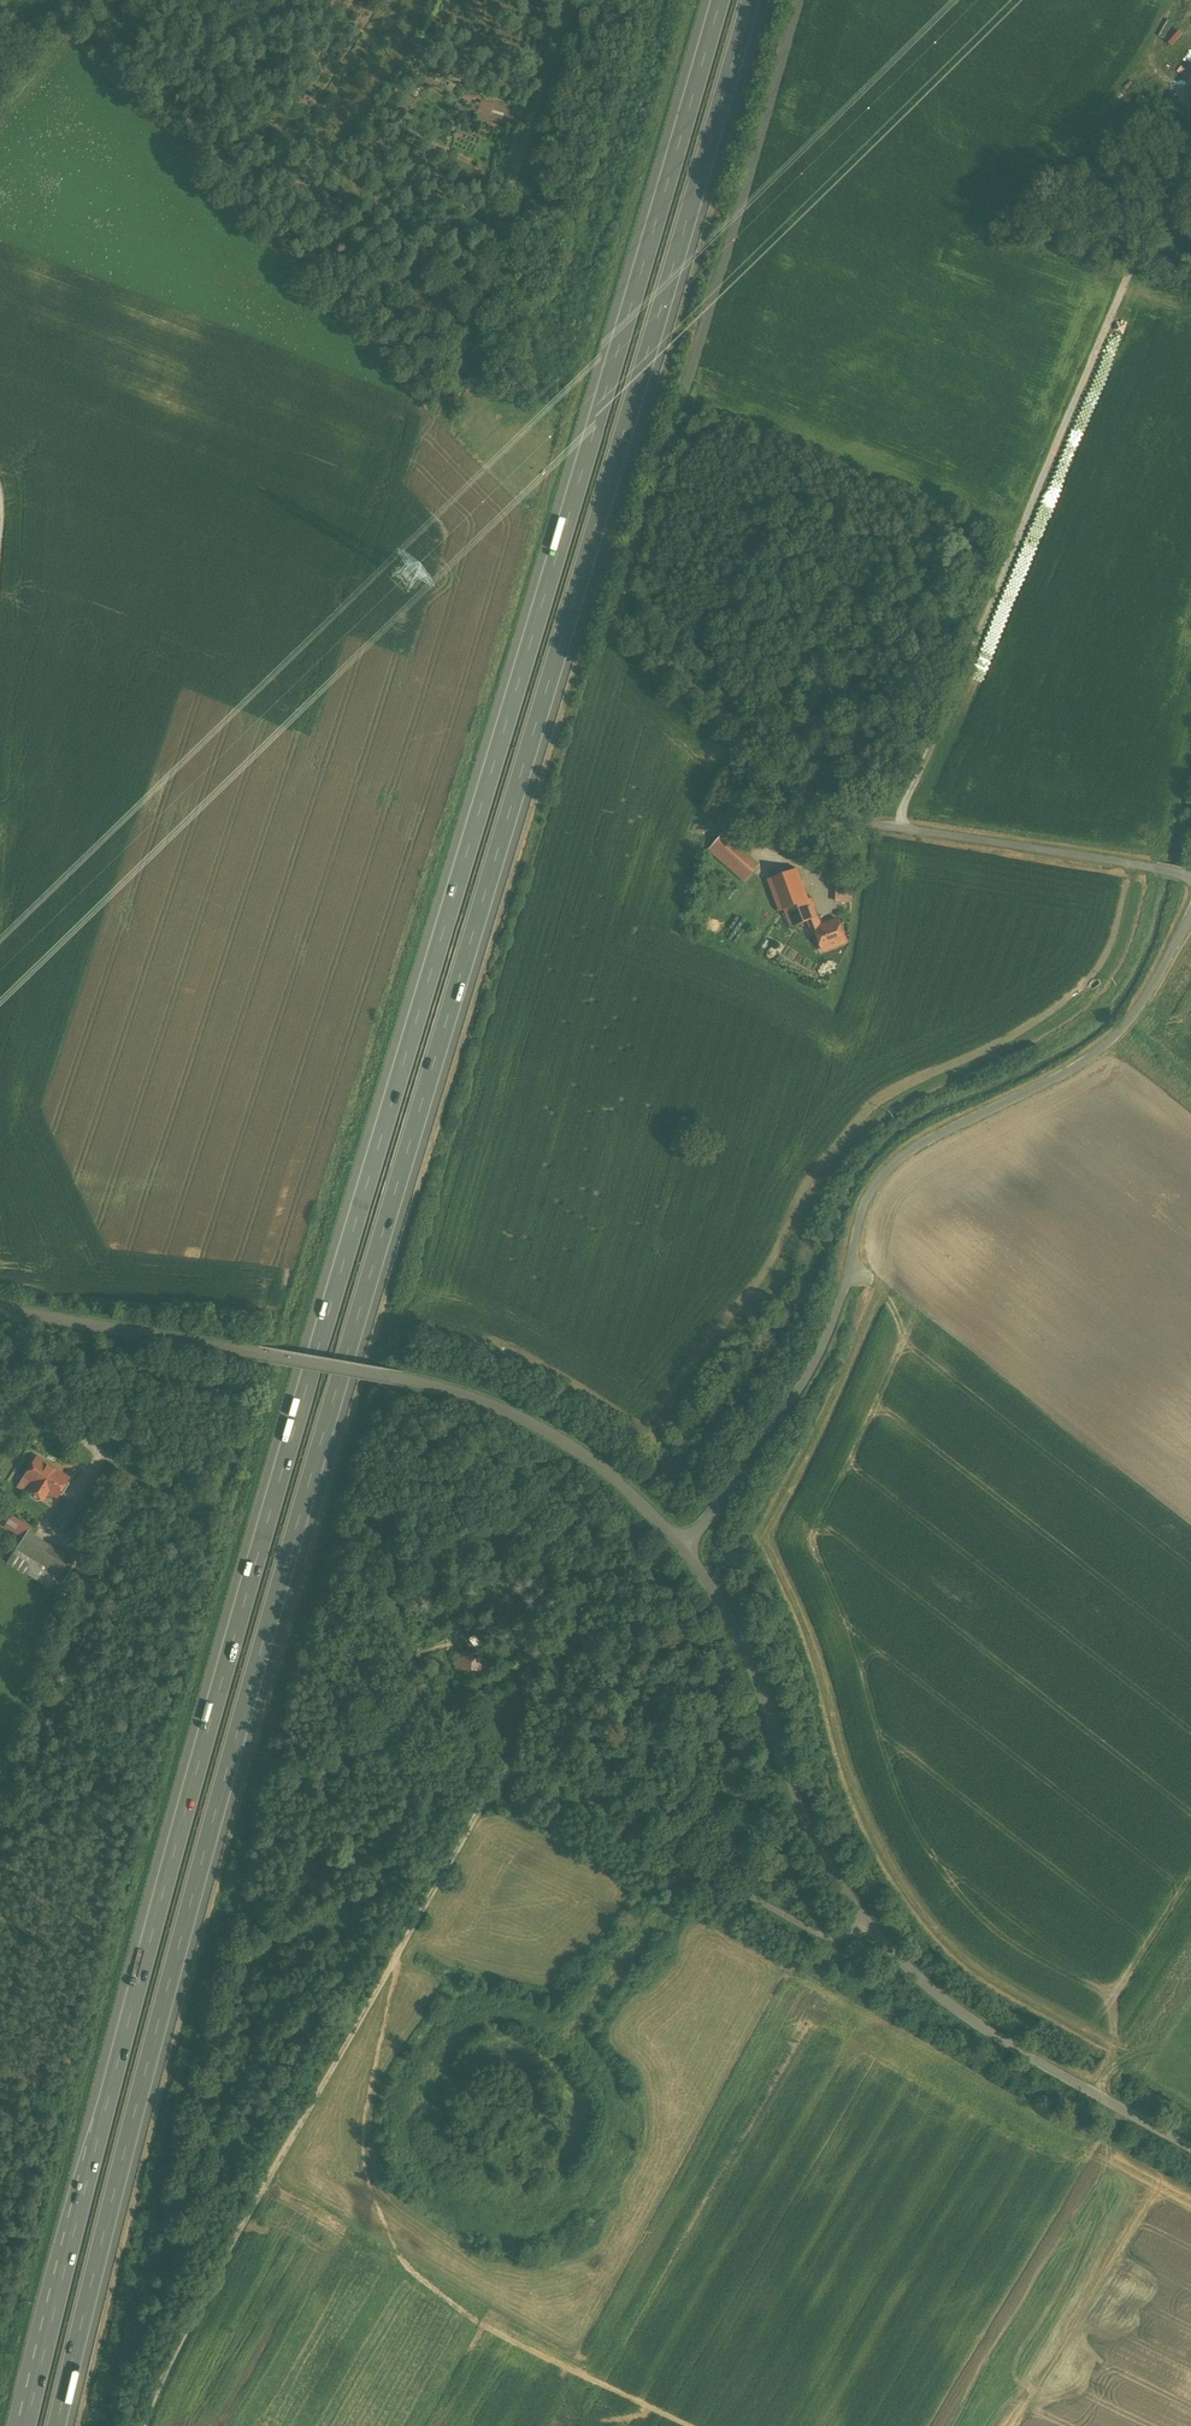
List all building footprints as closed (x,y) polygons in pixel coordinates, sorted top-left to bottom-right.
[(481,98),(476,115),(500,121),(505,104),(481,98)] [(759,866),(724,833),(710,849),(745,881),(759,866)] [(785,909),(809,901),(809,900),(797,869),(770,879),(781,910),(785,909)] [(836,882),(836,902),(851,902),(851,882),(836,882)] [(811,899),(809,900),(809,901),(785,909),(792,927),(812,920),(817,918),(818,917),(811,899)] [(820,926),(817,918),(812,920),(815,928),(814,928),(823,951),(846,942),(838,919),(820,926)] [(415,982),(421,984),(424,973),(418,971),(415,982)] [(68,1478),(36,1458),(24,1478),(34,1485),(30,1492),(43,1499),(47,1492),(56,1498),(68,1478)] [(80,1511),(65,1501),(51,1524),(66,1533),(80,1511)] [(5,1528),(23,1538),(27,1531),(30,1527),(12,1516),(5,1528)] [(23,1538),(8,1562),(50,1589),(70,1558),(27,1531),(23,1538)] [(482,1652),(455,1652),(455,1670),(482,1670),(482,1652)] [(41,2303),(34,2336),(43,2338),(50,2305),(41,2303)]
